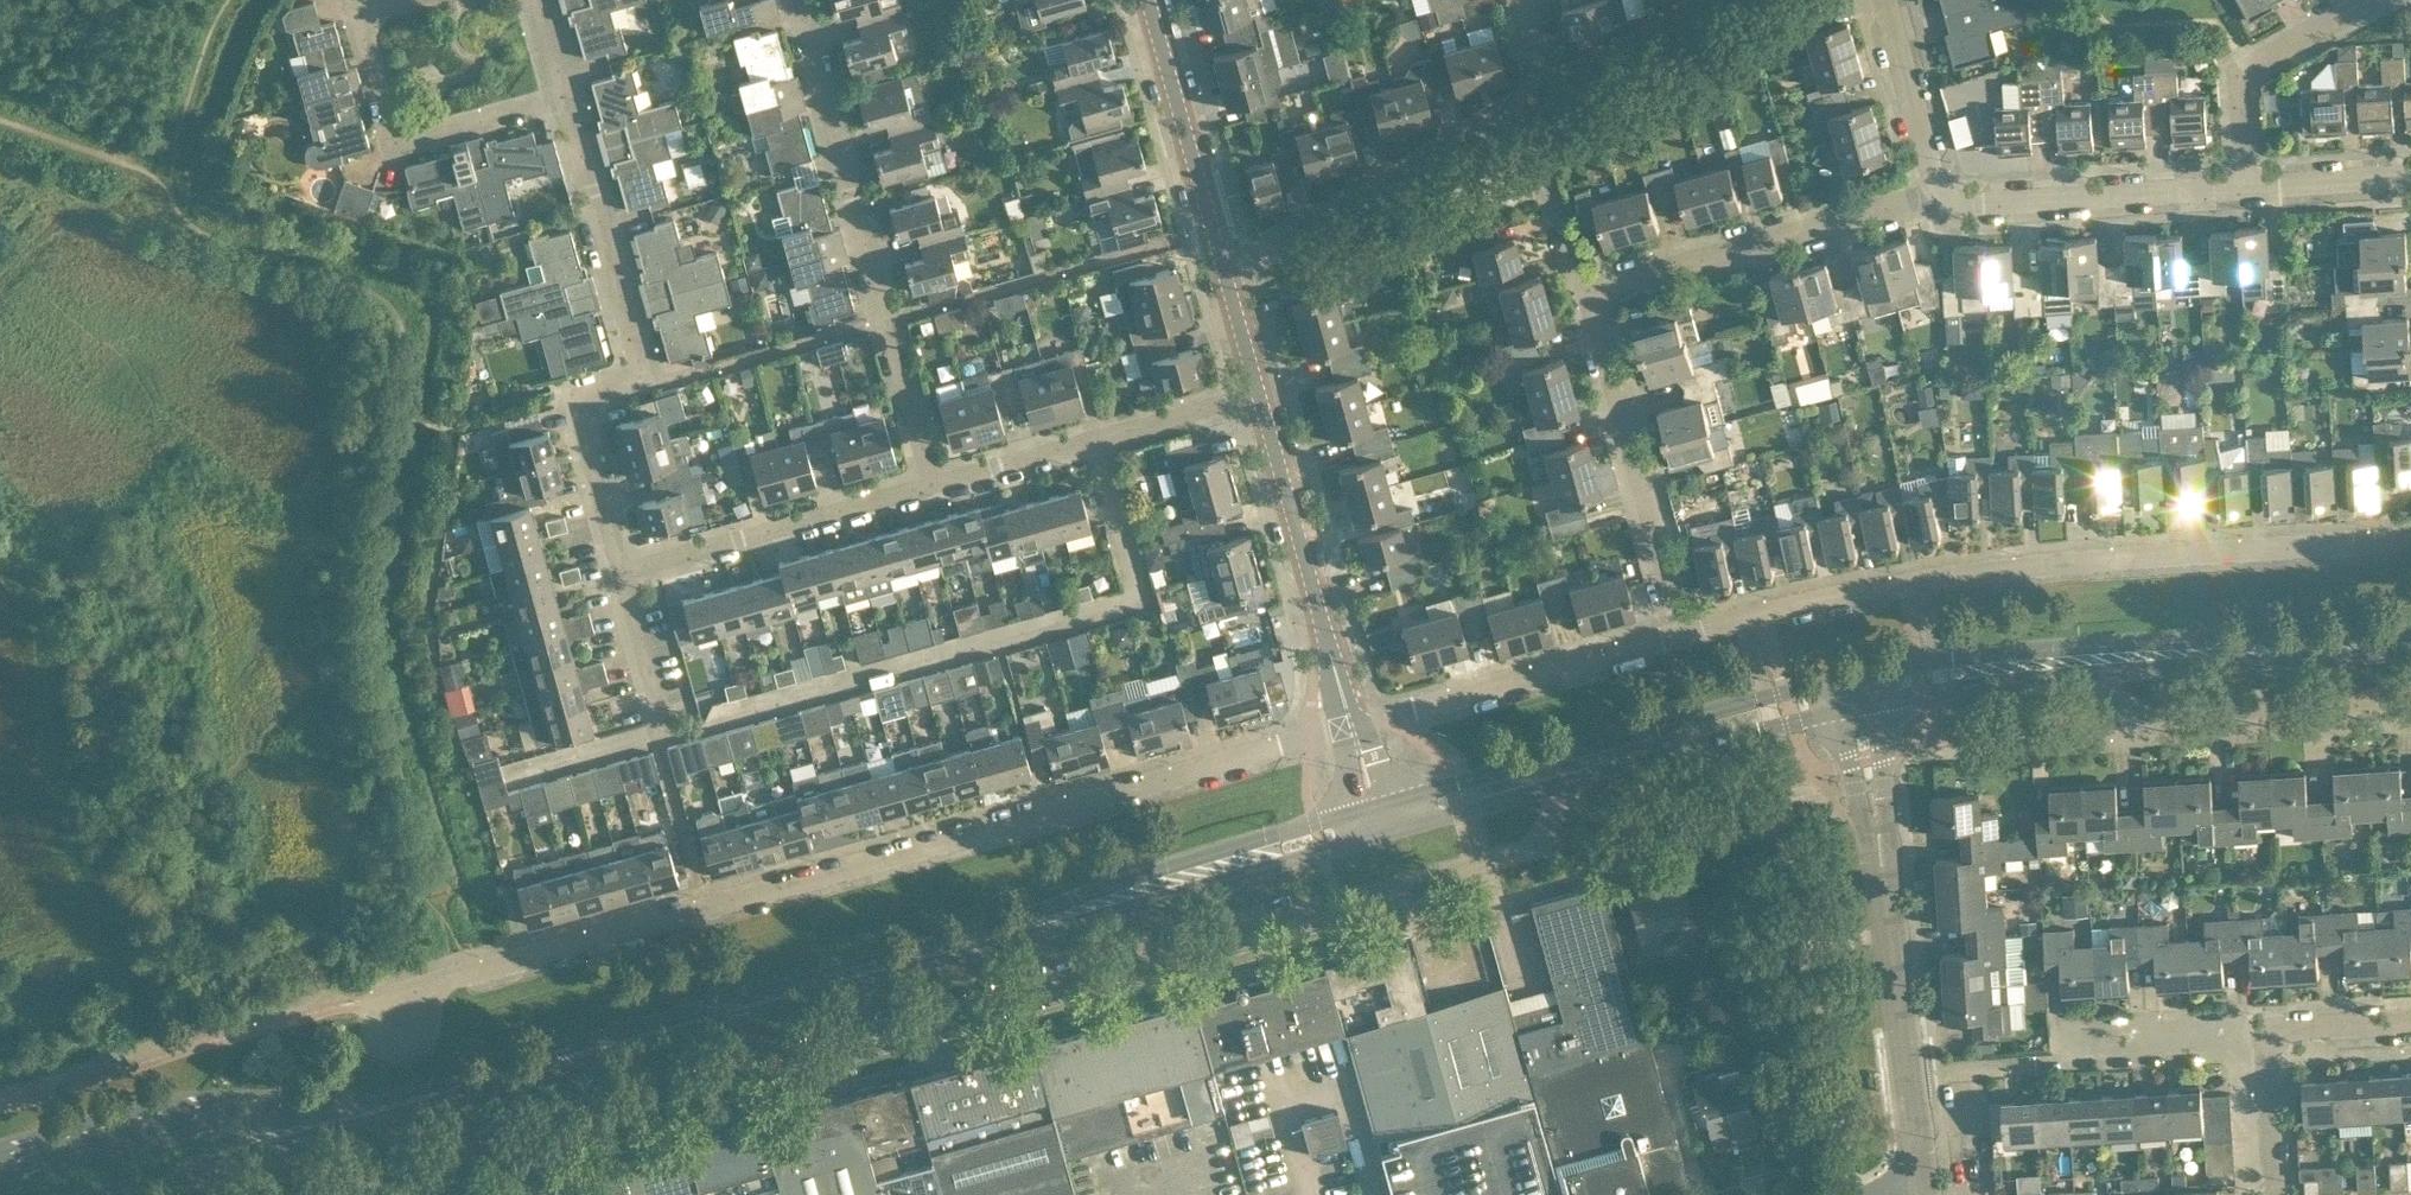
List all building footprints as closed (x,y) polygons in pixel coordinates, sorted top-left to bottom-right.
[(563,11),(572,9),(584,57),(606,51),(607,55),(626,50),(620,24),(630,22),(626,5),(644,0),(560,0),(563,11)] [(777,0),(711,0),(711,1),(699,4),(707,30),(780,10),(777,0)] [(859,23),(903,10),(900,0),(832,0),(836,15),(855,9),(859,23)] [(968,10),(977,8),(980,2),(980,0),(965,0),(968,10)] [(1018,3),(1025,28),(1045,22),(1043,15),(1086,3),(1085,0),(1017,0),(1018,3)] [(1199,3),(1206,28),(1210,27),(1221,24),(1225,38),(1273,24),(1271,15),(1265,11),(1262,0),(1208,0),(1199,3)] [(1317,14),(1343,8),(1341,0),(1314,0),(1317,14)] [(1431,8),(1428,0),(1411,0),(1415,13),(1431,8)] [(1462,0),(1428,0),(1431,8),(1462,0)] [(1431,8),(1431,9),(1436,8),(1439,22),(1468,14),(1464,1),(1466,0),(1462,0),(1431,8)] [(1586,0),(1561,7),(1563,15),(1560,16),(1565,32),(1568,31),(1569,34),(1627,18),(1622,0),(1586,0)] [(1946,12),(1991,0),(1942,0),(1946,12)] [(1946,12),(1953,38),(1948,39),(1956,66),(1999,54),(1992,29),(2030,18),(2025,0),(1991,0),(1946,12)] [(2251,19),(2274,6),(2272,2),(2276,0),(2240,0),(2251,19)] [(298,71),(306,100),(362,84),(357,65),(348,67),(335,20),(319,24),(313,3),(315,2),(315,1),(289,8),(283,14),(287,28),(294,30),(300,53),(304,51),(309,68),(298,71)] [(903,10),(859,23),(862,36),(843,41),(851,69),(862,66),(874,63),(881,61),(897,56),(892,39),(909,34),(903,10)] [(1434,11),(1418,16),(1422,30),(1438,25),(1434,11)] [(1808,33),(1815,59),(1857,48),(1849,20),(1824,28),(1820,13),(1789,22),(1793,37),(1808,33)] [(1416,19),(1397,24),(1401,36),(1409,40),(1420,37),(1416,19)] [(1287,21),(1273,24),(1285,64),(1299,60),(1287,21)] [(1229,51),(1214,55),(1221,82),(1278,66),(1285,64),(1273,24),(1225,38),(1229,51)] [(1049,62),(1056,87),(1100,75),(1096,61),(1115,55),(1107,27),(1062,40),(1067,57),(1049,62)] [(746,106),(747,108),(803,92),(798,74),(790,76),(776,28),(761,33),(759,29),(734,36),(741,61),(746,60),(751,77),(739,80),(741,89),(731,92),(734,105),(735,109),(746,106)] [(681,32),(668,36),(671,45),(684,42),(681,32)] [(1496,36),(1469,43),(1482,85),(1508,78),(1502,57),(1511,54),(1505,33),(1496,36)] [(1443,43),(1428,47),(1431,58),(1433,66),(1436,75),(1450,71),(1456,93),(1482,85),(1469,43),(1457,47),(1453,35),(1442,38),(1443,43)] [(1335,40),(1322,44),(1324,52),(1337,49),(1335,40)] [(2360,83),(2359,83),(2361,118),(2360,118),(2361,131),(2388,129),(2388,125),(2395,125),(2394,116),(2407,115),(2408,115),(2406,80),(2407,80),(2405,55),(2404,40),(2393,41),(2394,56),(2383,56),(2384,82),(2360,83)] [(684,42),(671,45),(674,55),(687,52),(684,42)] [(1321,42),(1307,46),(1310,55),(1323,51),(1321,42)] [(2359,83),(2360,83),(2357,43),(2343,44),(2344,59),(2336,59),(2337,85),(2311,86),(2311,88),(2302,88),(2304,131),(2314,130),(2314,134),(2348,132),(2347,119),(2360,118),(2361,118),(2359,83)] [(1808,90),(1812,104),(1843,96),(1839,82),(1864,75),(1857,48),(1815,59),(1823,86),(1808,90)] [(1342,49),(1323,54),(1330,79),(1349,74),(1342,49)] [(2173,55),(2145,56),(2146,72),(2154,71),(2156,71),(2174,70),(2173,55)] [(1394,77),(1396,84),(1408,126),(1433,119),(1428,98),(1440,95),(1442,100),(1443,100),(1436,75),(1433,66),(1431,58),(1411,64),(1403,75),(1394,77)] [(874,63),(862,66),(866,80),(884,75),(881,61),(874,63)] [(2062,63),(2042,64),(2043,78),(2042,78),(2046,138),(2060,137),(2060,146),(2067,146),(2067,150),(2094,148),(2093,125),(2091,101),(2065,102),(2064,77),(2062,77),(2062,63)] [(2042,64),(2020,66),(2020,80),(2042,78),(2043,78),(2042,64)] [(597,130),(602,149),(666,131),(682,126),(675,99),(639,109),(634,92),(639,90),(632,65),(612,70),(613,74),(592,80),(605,128),(597,130)] [(1278,66),(1221,82),(1228,107),(1243,103),(1247,117),(1270,111),(1281,108),(1277,92),(1270,94),(1268,86),(1275,84),(1282,78),(1278,66)] [(2174,70),(2156,71),(2160,131),(2174,130),(2174,139),(2181,138),(2182,143),(2209,141),(2206,93),(2179,95),(2178,70),(2174,70)] [(886,120),(890,133),(934,121),(927,97),(924,98),(917,71),(874,83),(876,92),(859,97),(867,125),(886,120)] [(2136,98),(2110,99),(2112,123),(2113,147),(2140,145),(2140,141),(2147,141),(2146,132),(2160,131),(2156,71),(2154,71),(2146,72),(2135,72),(2136,98)] [(1351,76),(1350,76),(1358,107),(1360,107),(1362,116),(1376,113),(1381,134),(1408,126),(1396,84),(1381,88),(1378,77),(1367,80),(1365,72),(1351,76)] [(1067,125),(1070,138),(1122,124),(1119,113),(1130,110),(1122,82),(1103,87),(1100,75),(1056,87),(1062,110),(1079,105),(1083,117),(1070,121),(1067,125)] [(1045,78),(1030,82),(1033,92),(1048,88),(1045,78)] [(2022,105),(1996,107),(1999,155),(2026,153),(2026,149),(2033,148),(2032,139),(2046,138),(2042,78),(2020,80),(2022,105)] [(362,84),(306,100),(312,122),(323,119),(328,136),(315,140),(309,144),(306,150),(306,156),(309,162),(315,165),(322,165),(327,164),(350,158),(349,154),(370,148),(357,100),(366,98),(362,84)] [(1056,88),(1040,93),(1042,101),(1059,96),(1056,88)] [(803,92),(747,108),(753,132),(765,129),(770,146),(765,147),(772,172),(792,167),(790,163),(812,157),(799,109),(807,107),(803,92)] [(1831,115),(1838,141),(1880,130),(1872,103),(1847,110),(1843,96),(1812,104),(1816,119),(1831,115)] [(734,105),(715,111),(716,114),(735,109),(734,105)] [(1333,122),(1322,125),(1333,167),(1359,160),(1353,139),(1366,136),(1367,142),(1369,141),(1362,116),(1360,107),(1358,107),(1351,110),(1345,111),(1344,107),(1330,112),(1333,122)] [(1307,129),(1322,125),(1317,109),(1303,113),(1305,120),(1307,129)] [(947,118),(935,121),(938,130),(950,126),(947,118)] [(1284,128),(1279,130),(1284,149),(1288,158),(1301,154),(1307,175),(1333,167),(1322,125),(1307,129),(1305,120),(1293,123),(1294,126),(1284,128)] [(934,121),(890,133),(893,146),(874,151),(882,180),(904,174),(905,179),(903,180),(904,181),(947,169),(934,121)] [(483,134),(467,139),(490,220),(515,213),(505,177),(522,172),(523,177),(548,170),(549,170),(544,150),(540,151),(537,143),(534,129),(486,143),(483,134)] [(1080,173),(1087,198),(1130,185),(1127,171),(1146,166),(1138,138),(1127,141),(1124,130),(1072,144),(1072,146),(1075,145),(1083,172),(1080,173)] [(1880,130),(1838,141),(1846,168),(1831,172),(1835,187),(1866,178),(1862,164),(1887,157),(1880,130)] [(666,131),(602,149),(606,163),(614,161),(627,208),(649,202),(650,206),(669,201),(662,175),(677,171),(666,131)] [(1772,152),(1745,160),(1757,201),(1784,194),(1777,168),(1791,164),(1782,134),(1768,138),(1772,152)] [(555,138),(537,143),(540,151),(544,150),(549,170),(548,170),(550,176),(564,172),(555,138)] [(452,152),(404,165),(410,186),(405,188),(411,206),(436,199),(435,196),(453,191),(463,227),(490,220),(467,139),(449,144),(452,152)] [(1730,164),(1704,171),(1716,213),(1742,205),(1735,180),(1749,176),(1756,202),(1757,201),(1745,160),(1741,145),(1726,149),(1730,164)] [(1288,158),(1284,149),(1270,153),(1272,160),(1246,167),(1258,209),(1285,201),(1279,181),(1291,177),(1293,183),(1295,182),(1288,158)] [(1673,164),(1659,168),(1667,199),(1681,195),(1688,221),(1716,213),(1704,171),(1677,179),(1673,164)] [(1648,187),(1622,194),(1633,236),(1660,228),(1653,203),(1667,199),(1659,168),(1644,172),(1648,187)] [(334,209),(363,219),(374,188),(345,178),(334,209)] [(782,232),(789,259),(846,243),(841,226),(832,228),(819,181),(798,187),(796,183),(777,188),(784,214),(773,217),(778,234),(782,232)] [(926,183),(910,187),(912,194),(928,189),(926,183)] [(1130,185),(1087,198),(1093,220),(1111,215),(1120,247),(1149,238),(1146,225),(1161,220),(1153,192),(1134,197),(1130,185)] [(1633,236),(1622,194),(1595,202),(1591,187),(1576,191),(1585,222),(1599,218),(1606,244),(1633,236)] [(1033,192),(1021,195),(1026,211),(1037,208),(1033,192)] [(917,230),(921,244),(965,232),(958,207),(940,212),(935,195),(890,207),(898,236),(917,230)] [(714,197),(709,207),(724,215),(729,205),(714,197)] [(1041,210),(1025,214),(1030,232),(1046,228),(1041,210)] [(639,282),(644,300),(725,277),(717,250),(697,256),(692,239),(681,242),(674,217),(655,222),(656,226),(634,232),(647,279),(639,282)] [(2360,259),(2360,262),(2408,259),(2407,231),(2376,233),(2375,218),(2344,220),(2346,240),(2361,239),(2363,259),(2360,259)] [(2267,225),(2240,226),(2243,275),(2244,297),(2267,295),(2287,300),(2284,255),(2269,256),(2267,225)] [(2214,262),(2199,263),(2201,293),(2227,291),(2226,276),(2243,275),(2240,226),(2237,226),(2237,230),(2212,231),(2214,262)] [(517,314),(517,315),(598,292),(593,274),(584,276),(571,228),(549,235),(548,231),(529,236),(536,261),(541,260),(545,277),(500,290),(507,316),(517,314)] [(1473,249),(1480,277),(1511,268),(1522,265),(1514,237),(1488,245),(1485,231),(1454,240),(1458,254),(1473,249)] [(965,232),(921,244),(924,256),(905,261),(913,290),(927,286),(931,300),(973,288),(971,282),(961,276),(958,277),(953,259),(971,255),(965,232)] [(1030,232),(1024,234),(1029,252),(1036,250),(1030,232)] [(2129,265),(2114,266),(2116,303),(2117,317),(2136,317),(2135,307),(2159,306),(2158,293),(2158,280),(2155,232),(2127,234),(2129,265)] [(2157,232),(2155,232),(2158,280),(2174,279),(2175,295),(2201,293),(2199,263),(2184,264),(2182,233),(2157,235),(2157,232)] [(1908,235),(1882,243),(1899,306),(1921,301),(1923,309),(1939,304),(1939,290),(1931,261),(1917,265),(1908,235)] [(2043,273),(2029,274),(2031,313),(2074,311),(2073,293),(2069,237),(2066,237),(2066,238),(2046,236),(2047,242),(2041,242),(2043,273)] [(2097,236),(2069,237),(2073,293),(2099,292),(2100,304),(2116,303),(2114,266),(2099,267),(2097,236)] [(846,243),(789,259),(796,284),(808,280),(813,297),(808,299),(815,324),(835,319),(834,315),(855,308),(842,261),(850,259),(846,243)] [(1863,283),(1850,287),(1858,316),(1871,312),(1872,314),(1899,306),(1882,243),(1878,244),(1879,247),(1855,253),(1863,283)] [(1958,276),(1943,276),(1945,300),(1946,314),(1965,312),(1965,308),(1988,307),(1987,291),(1984,243),(1956,244),(1958,276)] [(1984,243),(1987,291),(2014,289),(2016,314),(2031,313),(2029,274),(2014,275),(2012,244),(1987,246),(1987,243),(1984,243)] [(1029,252),(1034,271),(1048,267),(1043,248),(1036,250),(1029,252)] [(752,252),(744,255),(748,269),(762,265),(760,257),(752,252)] [(2334,306),(2347,306),(2377,304),(2376,289),(2407,287),(2406,262),(2409,262),(2408,259),(2360,262),(2336,263),(2338,290),(2333,290),(2334,306)] [(1125,309),(1137,306),(1182,294),(1174,266),(1147,274),(1143,260),(1113,269),(1119,293),(1121,293),(1125,309)] [(1802,265),(1799,266),(1812,312),(1828,308),(1832,323),(1858,316),(1850,287),(1835,291),(1827,261),(1803,268),(1802,265)] [(1812,312),(1799,266),(1772,273),(1781,303),(1766,307),(1776,342),(1791,338),(1789,332),(1800,329),(1796,314),(1808,310),(1809,313),(1812,312)] [(1499,287),(1506,314),(1548,302),(1540,275),(1515,282),(1511,268),(1480,277),(1484,291),(1499,287)] [(766,269),(752,273),(756,287),(766,284),(769,278),(766,269)] [(745,274),(731,277),(735,292),(749,289),(745,274)] [(1293,303),(1301,331),(1342,319),(1335,292),(1349,288),(1345,274),(1315,282),(1319,296),(1293,303)] [(1743,278),(1740,282),(1741,286),(1744,289),(1749,290),(1753,287),(1754,282),(1751,278),(1747,276),(1743,278)] [(725,277),(644,300),(648,315),(657,312),(670,360),(691,354),(695,366),(714,361),(705,328),(701,329),(696,311),(711,307),(732,301),(725,277)] [(808,280),(796,284),(789,286),(794,303),(808,299),(813,297),(808,280)] [(1454,286),(1439,290),(1443,303),(1457,299),(1454,286)] [(1022,289),(1013,292),(1017,306),(1026,304),(1022,289)] [(598,292),(517,315),(524,339),(560,328),(565,345),(560,347),(567,372),(586,367),(585,363),(607,357),(593,309),(602,307),(598,292)] [(1017,306),(1013,292),(993,297),(997,312),(1017,306)] [(1125,309),(1124,310),(1128,324),(1135,350),(1165,341),(1161,327),(1189,319),(1194,318),(1187,292),(1182,294),(1137,306),(1125,309)] [(497,294),(476,300),(481,319),(502,313),(497,294)] [(2213,296),(2203,297),(2204,309),(2214,309),(2213,296)] [(1634,328),(1641,355),(1700,339),(1688,297),(1659,305),(1663,320),(1634,328)] [(1499,345),(1503,359),(1534,350),(1530,336),(1556,329),(1548,302),(1506,314),(1514,340),(1499,345)] [(1082,303),(1072,305),(1076,320),(1091,315),(1089,306),(1082,303)] [(2366,347),(2410,344),(2410,341),(2409,316),(2378,318),(2377,304),(2347,306),(2348,325),(2364,324),(2366,347)] [(961,306),(934,314),(939,331),(966,323),(961,306)] [(701,329),(705,328),(716,324),(711,307),(696,311),(701,329)] [(498,318),(483,323),(485,333),(501,328),(498,318)] [(817,330),(836,324),(835,319),(815,324),(817,330)] [(1334,351),(1338,365),(1369,356),(1364,342),(1350,346),(1342,319),(1301,331),(1308,358),(1334,351)] [(1700,339),(1641,355),(1642,358),(1645,357),(1652,381),(1682,373),(1686,387),(1714,379),(1733,374),(1728,355),(1714,358),(1708,337),(1700,339)] [(1428,338),(1412,343),(1416,359),(1432,354),(1428,338)] [(843,339),(816,347),(821,364),(848,356),(843,339)] [(1165,341),(1135,350),(1121,353),(1128,377),(1155,369),(1160,386),(1204,373),(1196,346),(1169,354),(1165,341)] [(2366,347),(2366,350),(2369,350),(2370,370),(2354,371),(2356,391),(2386,389),(2385,374),(2410,372),(2410,344),(2366,347)] [(1057,353),(1043,357),(1059,414),(1085,407),(1077,380),(1090,376),(1082,346),(1057,353)] [(1522,369),(1529,396),(1571,384),(1563,357),(1538,364),(1534,350),(1503,359),(1507,373),(1522,369)] [(2174,352),(2163,353),(2164,364),(2174,363),(2174,352)] [(1316,386),(1324,413),(1365,401),(1358,374),(1372,370),(1369,356),(1338,365),(1342,378),(1316,386)] [(958,363),(963,379),(985,373),(981,357),(958,363)] [(1027,361),(1002,368),(1011,398),(1024,394),(1031,422),(1059,414),(1043,357),(1027,361)] [(1780,362),(1765,366),(1767,375),(1775,380),(1784,378),(1780,362)] [(2043,362),(2035,362),(2036,373),(2044,373),(2043,362)] [(1884,364),(1869,368),(1873,382),(1888,378),(1884,364)] [(2216,365),(2204,365),(2205,378),(2217,377),(2216,365)] [(753,366),(741,369),(745,385),(758,381),(753,366)] [(985,373),(963,379),(979,436),(1005,429),(997,402),(1011,398),(1002,368),(985,373)] [(2087,371),(2073,371),(2074,385),(2082,385),(2087,379),(2087,371)] [(2072,372),(2052,373),(2053,385),(2073,384),(2072,372)] [(1842,377),(1831,380),(1835,394),(1846,391),(1842,377)] [(979,436),(963,379),(935,387),(951,444),(979,436)] [(1690,401),(1659,410),(1666,433),(1663,434),(1664,437),(1711,424),(1726,420),(1720,398),(1715,383),(1714,379),(1686,387),(1690,401)] [(1949,381),(1940,382),(1941,396),(1950,395),(1949,381)] [(1933,383),(1919,386),(1921,403),(1936,400),(1933,383)] [(1522,427),(1526,441),(1557,432),(1553,419),(1579,411),(1571,384),(1529,396),(1537,423),(1522,427)] [(707,386),(696,391),(703,405),(714,400),(707,386)] [(616,422),(624,450),(668,438),(663,421),(686,415),(679,390),(640,401),(643,414),(616,422)] [(1836,400),(1819,404),(1822,419),(1840,416),(1836,400)] [(1357,433),(1361,447),(1391,438),(1387,424),(1373,428),(1365,401),(1324,413),(1331,440),(1357,433)] [(873,418),(858,422),(870,467),(896,459),(880,402),(869,405),(873,418)] [(854,409),(814,420),(823,451),(835,447),(843,474),(870,467),(858,422),(854,409)] [(497,429),(490,431),(502,471),(556,456),(549,429),(544,431),(540,417),(526,421),(503,428),(497,429)] [(793,441),(778,445),(791,489),(816,482),(809,455),(823,451),(814,420),(789,427),(793,441)] [(2205,422),(2161,425),(2161,433),(2162,444),(2163,457),(2164,457),(2166,477),(2180,476),(2181,501),(2210,500),(2209,488),(2207,454),(2206,438),(2205,422)] [(2377,457),(2378,457),(2379,463),(2392,462),(2394,481),(2410,480),(2410,434),(2401,434),(2401,422),(2375,423),(2377,457)] [(1711,424),(1664,437),(1672,464),(1702,456),(1706,470),(1735,462),(1729,443),(1714,447),(1709,428),(1712,427),(1711,424)] [(756,437),(733,443),(742,473),(755,470),(759,483),(763,497),(791,489),(778,446),(778,445),(773,427),(755,432),(756,437)] [(2144,428),(2119,430),(2120,460),(2121,459),(2123,479),(2137,478),(2138,504),(2167,502),(2166,477),(2164,457),(2163,457),(2162,444),(2161,433),(2144,434),(2144,428)] [(2076,431),(2077,440),(2080,482),(2094,481),(2096,507),(2124,505),(2123,479),(2121,459),(2120,460),(2119,430),(2118,430),(2118,429),(2076,431)] [(668,438),(624,450),(631,476),(658,468),(662,482),(693,474),(692,473),(690,463),(686,450),(691,449),(686,431),(668,436),(668,438)] [(1545,451),(1552,478),(1594,466),(1586,439),(1561,446),(1557,432),(1526,441),(1530,456),(1545,451)] [(2268,434),(2247,435),(2248,453),(2249,466),(2250,465),(2252,485),(2266,484),(2267,510),(2296,508),(2294,483),(2293,463),(2291,463),(2291,450),(2290,445),(2269,447),(2268,434)] [(2218,437),(2206,438),(2207,454),(2209,488),(2223,487),(2225,513),(2253,511),(2252,485),(2250,465),(2249,466),(2248,453),(2247,435),(2247,441),(2221,448),(2218,437)] [(1339,468),(1347,495),(1388,484),(1381,457),(1395,453),(1391,438),(1361,447),(1365,461),(1339,468)] [(1178,495),(1192,491),(1234,479),(1226,451),(1208,456),(1203,440),(1165,451),(1178,495)] [(2052,451),(2035,452),(2036,465),(2035,465),(2036,485),(2038,511),(2067,509),(2065,483),(2080,482),(2077,440),(2051,442),(2052,451)] [(717,448),(723,468),(736,464),(731,444),(717,448)] [(2333,447),(2334,460),(2335,460),(2337,480),(2351,479),(2352,505),(2381,503),(2379,463),(2378,457),(2377,457),(2360,458),(2359,446),(2333,447)] [(2317,448),(2291,450),(2291,463),(2293,463),(2294,483),(2308,482),(2310,508),(2338,506),(2337,480),(2335,460),(2334,460),(2317,461),(2317,448)] [(1132,452),(1119,456),(1124,473),(1125,476),(1138,473),(1132,452)] [(2010,467),(1993,468),(1992,468),(1993,488),(1995,513),(2024,511),(2022,486),(2036,485),(2035,465),(2036,465),(2035,452),(2009,454),(2010,467)] [(1993,468),(1993,455),(1967,457),(1966,453),(1948,454),(1950,471),(1950,474),(1952,507),(1953,516),(1981,514),(1980,489),(1993,488),(1992,468),(1993,468)] [(556,456),(502,471),(512,509),(530,504),(548,499),(544,486),(563,481),(556,456)] [(695,462),(690,463),(692,473),(700,471),(703,470),(701,460),(695,462)] [(742,484),(736,464),(723,468),(729,488),(742,484)] [(1545,509),(1549,524),(1580,515),(1576,501),(1602,494),(1594,466),(1552,478),(1560,505),(1545,509)] [(714,467),(700,471),(702,480),(716,476),(714,467)] [(759,483),(755,470),(742,473),(746,487),(759,483)] [(666,495),(638,502),(646,529),(657,526),(659,536),(682,529),(680,520),(690,517),(687,505),(707,499),(702,480),(700,471),(692,473),(693,474),(662,482),(666,495)] [(1923,493),(1907,496),(1905,497),(1909,516),(1914,542),(1942,535),(1937,510),(1952,507),(1950,474),(1937,477),(1936,472),(1919,476),(1923,493)] [(1166,542),(1179,539),(1221,527),(1220,526),(1225,525),(1220,526),(1216,512),(1241,505),(1234,479),(1192,491),(1196,504),(1181,508),(1184,521),(1162,527),(1166,542)] [(1380,515),(1384,529),(1400,525),(1414,521),(1410,506),(1396,510),(1388,484),(1347,495),(1354,522),(1380,515)] [(1881,502),(1865,506),(1864,506),(1868,525),(1867,525),(1872,551),(1900,544),(1895,519),(1909,516),(1905,497),(1907,496),(1904,484),(1879,489),(1881,502)] [(1080,487),(1055,494),(1066,533),(1091,526),(1080,487)] [(1782,524),(1780,524),(1784,544),(1783,544),(1788,563),(1789,569),(1817,563),(1811,538),(1825,535),(1826,534),(1822,515),(1817,492),(1795,497),(1792,501),(1796,521),(1782,524)] [(1837,499),(1840,511),(1822,515),(1826,534),(1825,535),(1831,560),(1859,554),(1853,528),(1867,525),(1868,525),(1864,506),(1865,506),(1862,493),(1837,499)] [(1055,494),(1030,501),(1041,540),(1066,533),(1055,494)] [(1030,501),(1006,508),(1017,547),(1016,547),(1021,563),(1044,557),(1040,541),(1041,540),(1030,501)] [(491,515),(476,519),(476,520),(484,546),(499,541),(538,531),(530,504),(512,509),(491,515)] [(979,505),(954,512),(970,572),(994,565),(992,555),(991,556),(988,546),(990,546),(981,516),(983,515),(983,514),(982,515),(979,505)] [(983,515),(981,516),(990,546),(988,546),(991,556),(992,555),(994,565),(995,570),(1021,563),(1016,547),(1017,547),(1006,508),(983,514),(983,515)] [(954,512),(929,519),(940,559),(944,573),(960,568),(965,571),(970,572),(954,512)] [(1756,530),(1739,534),(1738,534),(1742,553),(1747,578),(1775,572),(1770,547),(1783,544),(1784,544),(1780,524),(1781,524),(1779,512),(1753,517),(1756,530)] [(1734,514),(1691,523),(1706,588),(1734,581),(1728,556),(1742,553),(1738,534),(1739,534),(1734,514)] [(565,515),(556,517),(559,531),(568,528),(565,515)] [(1580,515),(1549,524),(1553,538),(1584,529),(1580,515)] [(559,531),(556,517),(546,520),(550,533),(559,531)] [(929,519),(904,526),(915,565),(940,559),(929,519)] [(1392,557),(1396,571),(1419,565),(1426,562),(1422,548),(1407,552),(1400,525),(1384,529),(1358,536),(1366,564),(1392,557)] [(904,526),(880,533),(891,572),(915,565),(904,526)] [(1210,530),(1179,539),(1181,546),(1191,544),(1194,554),(1191,559),(1193,567),(1198,570),(1200,577),(1204,576),(1215,573),(1221,572),(1257,561),(1249,533),(1224,540),(1221,527),(1210,530)] [(484,546),(491,571),(545,555),(538,531),(499,541),(484,546)] [(880,533),(855,540),(870,594),(895,587),(891,572),(880,533)] [(471,535),(456,539),(460,553),(475,549),(471,535)] [(855,540),(831,547),(841,586),(845,601),(870,594),(855,540)] [(831,547),(806,554),(817,593),(841,586),(831,547)] [(781,561),(779,561),(781,571),(793,610),(795,609),(819,603),(817,593),(806,554),(781,561)] [(497,595),(512,591),(551,579),(545,555),(491,571),(490,571),(497,595)] [(1210,597),(1197,610),(1200,620),(1217,615),(1218,617),(1243,610),(1239,594),(1264,587),(1257,561),(1221,572),(1215,573),(1204,576),(1210,597)] [(579,564),(569,567),(573,580),(582,578),(579,564)] [(1396,571),(1388,573),(1392,587),(1423,579),(1419,565),(1396,571)] [(573,580),(569,567),(560,569),(564,583),(573,580)] [(781,571),(757,578),(768,617),(770,616),(793,610),(781,571)] [(1565,572),(1551,576),(1560,607),(1574,603),(1581,629),(1608,621),(1596,579),(1570,587),(1565,572)] [(1623,572),(1596,579),(1608,621),(1635,613),(1623,572)] [(1541,595),(1514,602),(1526,644),(1553,636),(1546,611),(1560,607),(1551,576),(1537,580),(1541,595)] [(771,627),(768,617),(757,578),(733,584),(744,624),(747,633),(771,627)] [(514,596),(519,616),(559,605),(551,579),(512,591),(514,596)] [(452,581),(439,585),(437,597),(455,592),(452,581)] [(1089,583),(1080,585),(1084,599),(1093,597),(1089,583)] [(708,591),(719,631),(744,624),(733,584),(708,591)] [(1084,599),(1080,585),(1070,588),(1074,602),(1084,599)] [(1481,586),(1466,590),(1475,621),(1477,630),(1491,626),(1498,652),(1526,644),(1514,602),(1487,610),(1481,586)] [(1456,609),(1429,616),(1441,658),(1468,650),(1461,625),(1475,621),(1466,590),(1452,594),(1456,609)] [(497,595),(480,600),(483,610),(494,607),(492,602),(494,602),(514,596),(512,591),(497,595)] [(679,642),(681,642),(719,631),(708,591),(668,603),(679,642)] [(1028,596),(1015,600),(1020,618),(1034,614),(1029,599),(1028,596)] [(1040,596),(1029,599),(1034,614),(1045,611),(1040,596)] [(990,610),(982,613),(986,627),(1009,621),(1003,599),(988,603),(990,610)] [(977,600),(952,607),(960,634),(986,627),(982,613),(980,613),(977,600)] [(559,605),(519,616),(525,636),(526,640),(527,640),(565,628),(561,615),(559,605)] [(1197,610),(1189,612),(1192,623),(1200,620),(1197,610)] [(589,611),(579,614),(585,634),(595,631),(590,614),(589,611)] [(579,614),(569,616),(572,626),(575,636),(585,634),(579,614)] [(927,615),(903,622),(911,648),(936,641),(932,627),(931,627),(927,615)] [(526,640),(519,616),(504,620),(511,645),(526,640)] [(1441,658),(1429,616),(1402,624),(1414,665),(1441,658)] [(883,641),(887,655),(911,648),(903,622),(888,626),(891,639),(883,641)] [(941,624),(932,627),(936,641),(945,638),(941,624)] [(1129,624),(1112,629),(1115,639),(1123,644),(1134,641),(1129,624)] [(511,645),(518,669),(572,654),(565,628),(527,640),(511,645)] [(1085,629),(1049,640),(1054,659),(1091,648),(1085,629)] [(887,655),(883,641),(882,641),(881,636),(869,640),(875,658),(887,655)] [(837,668),(833,654),(824,657),(819,642),(804,646),(812,675),(837,668)] [(1269,642),(1229,653),(1234,672),(1234,673),(1245,713),(1271,706),(1270,701),(1263,677),(1278,673),(1274,660),(1269,642)] [(842,652),(833,654),(837,668),(846,666),(842,652)] [(518,669),(525,694),(579,678),(572,654),(518,669)] [(989,657),(973,661),(979,682),(1004,675),(998,654),(996,655),(991,656),(989,657)] [(1193,656),(1186,658),(1197,699),(1210,695),(1217,721),(1245,713),(1234,673),(1234,672),(1219,676),(1215,663),(1213,662),(1196,667),(1193,656)] [(441,664),(439,665),(444,683),(449,682),(447,677),(453,666),(463,663),(461,658),(441,664)] [(1164,688),(1151,691),(1154,704),(1166,745),(1192,738),(1185,712),(1199,708),(1197,699),(1186,658),(1176,661),(1182,683),(1164,688)] [(603,660),(593,663),(599,683),(609,680),(604,663),(603,660)] [(972,661),(949,668),(957,695),(980,688),(972,661)] [(449,682),(444,683),(446,691),(468,684),(463,663),(453,666),(447,677),(449,682)] [(593,663),(583,666),(586,676),(589,686),(599,683),(593,663)] [(793,666),(784,668),(788,682),(797,680),(793,666)] [(788,682),(784,668),(774,671),(778,685),(788,682)] [(949,668),(922,675),(930,702),(957,695),(949,668)] [(525,694),(532,719),(586,703),(579,678),(525,694)] [(744,679),(735,682),(739,696),(747,693),(744,679)] [(909,679),(899,682),(906,707),(916,704),(909,679)] [(739,696),(735,682),(725,685),(729,699),(739,696)] [(899,682),(874,689),(882,718),(907,711),(906,707),(899,682)] [(464,685),(446,691),(451,715),(454,714),(474,708),(468,684),(464,685)] [(1166,745),(1154,704),(1154,703),(1153,704),(1150,691),(1127,697),(1124,686),(1106,691),(1117,731),(1120,740),(1133,736),(1138,753),(1166,745)] [(1097,719),(1072,726),(1072,728),(1083,768),(1109,761),(1105,744),(1120,740),(1117,731),(1106,691),(1090,695),(1097,719)] [(859,693),(850,696),(854,710),(863,707),(859,693)] [(850,696),(840,698),(844,712),(854,710),(850,696)] [(825,702),(801,709),(808,734),(832,727),(825,702)] [(586,703),(532,719),(539,743),(593,728),(586,703)] [(1083,768),(1072,726),(1057,730),(1051,709),(1047,707),(1024,713),(1037,760),(1050,757),(1055,776),(1083,768)] [(465,711),(471,734),(480,731),(474,708),(465,711)] [(801,709),(775,716),(782,741),(808,734),(801,709)] [(465,711),(454,714),(460,737),(471,734),(465,711)] [(782,741),(775,716),(751,723),(758,748),(782,741)] [(539,743),(532,719),(517,723),(524,748),(539,743)] [(738,726),(727,729),(735,757),(759,749),(758,748),(751,723),(738,726)] [(991,724),(967,731),(982,786),(1007,779),(996,740),(991,724)] [(727,729),(702,736),(710,764),(735,757),(727,729)] [(486,731),(461,738),(466,750),(490,743),(486,731)] [(967,731),(942,738),(957,793),(982,786),(967,731)] [(1021,733),(996,740),(1007,779),(1032,772),(1021,733)] [(710,764),(702,736),(679,743),(687,770),(710,764)] [(942,738),(917,745),(933,800),(957,793),(942,738)] [(490,743),(466,750),(470,762),(473,761),(493,755),(490,743)] [(917,745),(893,752),(908,806),(933,800),(917,745)] [(653,751),(618,760),(625,783),(641,779),(642,783),(661,778),(653,751)] [(893,752),(868,759),(884,813),(908,806),(893,752)] [(473,761),(479,785),(505,778),(498,754),(493,755),(473,761)] [(868,759),(844,766),(859,820),(884,813),(868,759)] [(618,760),(594,767),(601,795),(626,788),(625,783),(618,760)] [(2368,767),(2371,814),(2389,813),(2390,829),(2410,828),(2410,792),(2403,793),(2401,765),(2368,767)] [(844,766),(819,773),(834,827),(859,820),(844,766)] [(594,767),(569,774),(577,802),(601,795),(594,767)] [(2336,797),(2322,798),(2325,834),(2353,832),(2352,815),(2371,814),(2368,767),(2334,769),(2336,797)] [(2307,771),(2273,773),(2276,820),(2294,819),(2296,835),(2325,834),(2322,798),(2309,799),(2307,771)] [(794,780),(792,780),(795,791),(797,790),(809,834),(810,834),(827,829),(834,827),(819,773),(794,780)] [(2242,803),(2228,804),(2230,839),(2259,838),(2258,822),(2276,820),(2273,773),(2240,775),(2242,803)] [(569,774),(544,781),(551,806),(551,809),(577,802),(569,774)] [(2212,777),(2179,779),(2182,826),(2199,825),(2200,841),(2230,839),(2228,804),(2214,805),(2212,777)] [(505,778),(479,785),(486,806),(510,799),(508,791),(505,778)] [(2147,809),(2133,810),(2135,846),(2164,844),(2163,828),(2182,826),(2179,779),(2145,781),(2147,809)] [(544,781),(519,788),(524,803),(526,813),(551,806),(544,781)] [(2117,783),(2084,785),(2087,833),(2088,849),(2135,846),(2133,810),(2119,811),(2117,783)] [(2087,833),(2084,785),(2050,787),(2052,815),(2037,816),(2038,833),(2038,835),(2039,852),(2069,850),(2068,834),(2087,833)] [(519,788),(508,791),(510,799),(512,806),(524,803),(519,788)] [(742,789),(718,796),(722,810),(723,810),(739,805),(742,801),(745,800),(742,789)] [(785,793),(772,797),(787,851),(812,844),(809,834),(797,790),(795,791),(785,793)] [(1962,828),(1963,842),(1999,840),(1999,837),(1997,810),(1981,811),(1980,792),(1933,795),(1935,830),(1962,828)] [(750,798),(746,799),(763,857),(787,851),(772,797),(756,801),(750,798)] [(739,805),(723,810),(738,864),(763,857),(746,799),(745,800),(742,801),(739,805)] [(738,864),(723,810),(722,810),(718,811),(713,809),(703,812),(701,816),(696,818),(712,872),(738,864)] [(2036,814),(2020,815),(2021,834),(2038,833),(2037,816),(2036,814)] [(664,827),(639,834),(654,888),(679,881),(664,827)] [(639,834),(614,841),(629,895),(654,888),(639,834)] [(1964,856),(1937,858),(1939,891),(1986,888),(1985,870),(2001,868),(2000,857),(2039,854),(2039,852),(2038,835),(2025,835),(1999,837),(1999,840),(1963,842),(1964,856)] [(614,841),(590,848),(605,902),(629,895),(614,841)] [(590,848),(565,854),(580,909),(605,902),(590,848)] [(565,854),(540,861),(555,916),(580,909),(565,854)] [(2039,857),(2030,858),(2031,866),(2040,865),(2039,857)] [(555,916),(540,861),(514,869),(529,923),(555,916)] [(2135,870),(2120,871),(2121,886),(2136,886),(2135,870)] [(2338,875),(2328,875),(2330,892),(2339,891),(2338,875)] [(2055,876),(2042,877),(2043,889),(2056,888),(2055,876)] [(1559,1000),(1514,1013),(1519,1030),(1530,1070),(1648,1037),(1621,939),(1620,935),(1623,934),(1620,924),(1616,925),(1604,882),(1531,902),(1541,939),(1559,1000)] [(2199,882),(2187,882),(2188,893),(2195,892),(2199,888),(2199,882)] [(1637,919),(1620,924),(1623,934),(1641,929),(1648,954),(1665,949),(1661,934),(1692,925),(1694,932),(1697,931),(1700,940),(1719,934),(1707,891),(1688,897),(1684,884),(1631,899),(1637,919)] [(2146,885),(2139,894),(2145,899),(2153,891),(2146,885)] [(1968,923),(1969,937),(2004,934),(2003,905),(1987,906),(1986,888),(1939,891),(1941,924),(1968,923)] [(2135,889),(2122,889),(2123,899),(2126,902),(2136,901),(2135,889)] [(2089,893),(2064,894),(2064,903),(2089,902),(2089,893)] [(2089,902),(2064,903),(2066,919),(2090,917),(2089,902)] [(2377,908),(2381,971),(2410,969),(2410,906),(2377,908)] [(2377,908),(2330,911),(2332,947),(2346,946),(2347,973),(2381,971),(2377,908)] [(2301,929),(2283,930),(2286,977),(2320,975),(2318,948),(2332,947),(2330,911),(2300,913),(2301,929)] [(2263,915),(2235,917),(2237,953),(2251,952),(2253,979),(2286,977),(2283,930),(2264,931),(2263,915)] [(2206,935),(2188,936),(2191,983),(2225,981),(2223,954),(2237,953),(2235,917),(2204,919),(2206,935)] [(2038,920),(2020,921),(2021,933),(2038,932),(2038,920)] [(2169,921),(2140,923),(2142,959),(2156,958),(2158,985),(2191,983),(2188,936),(2170,937),(2169,921)] [(2111,941),(2094,942),(2097,989),(2130,987),(2128,960),(2142,959),(2140,923),(2110,925),(2111,941)] [(2097,989),(2094,942),(2074,944),(2073,928),(2044,929),(2046,965),(2062,964),(2063,991),(2097,989)] [(1943,953),(1945,986),(2025,981),(2022,933),(2004,934),(1969,937),(1970,951),(1943,953)] [(1378,1138),(1536,1093),(1530,1070),(1519,1030),(1505,983),(1426,1005),(1407,937),(1326,960),(1344,1028),(1376,1138),(1378,1138)] [(1195,997),(1194,997),(1213,1066),(1344,1028),(1326,960),(1324,960),(1326,965),(1249,986),(1248,985),(1246,984),(1245,984),(1244,983),(1243,983),(1241,984),(1239,984),(1238,985),(1237,986),(1236,988),(1236,989),(1236,990),(1196,1001),(1195,997)] [(1975,1032),(2010,1030),(2008,1001),(2024,1000),(2024,1009),(2048,1007),(2046,980),(2025,981),(1945,986),(1947,1019),(1974,1017),(1975,1032)] [(1036,1042),(1032,1043),(1064,1157),(1224,1112),(1212,1067),(1213,1066),(1194,997),(1189,998),(1192,1007),(1185,1009),(1183,1002),(1153,1011),(1153,1014),(1075,1036),(1074,1034),(1044,1042),(1046,1049),(1039,1051),(1036,1042)] [(1536,1093),(1565,1194),(1661,1194),(1691,1187),(1648,1037),(1530,1070),(1536,1093)] [(927,1142),(933,1161),(942,1194),(1075,1194),(1064,1157),(1032,1043),(909,1078),(927,1142)] [(1696,1126),(1708,1122),(1716,1149),(1738,1143),(1736,1135),(1758,1129),(1740,1065),(1702,1076),(1700,1069),(1691,1071),(1701,1106),(1691,1109),(1696,1126)] [(2372,1116),(2405,1114),(2402,1072),(2369,1074),(2372,1116)] [(2402,1072),(2405,1114),(2406,1130),(2410,1130),(2410,1072),(2402,1072)] [(2339,1118),(2372,1116),(2369,1074),(2337,1076),(2339,1118)] [(2305,1120),(2339,1118),(2337,1076),(2303,1079),(2305,1120)] [(855,1094),(852,1095),(870,1159),(927,1142),(909,1078),(863,1092),(863,1095),(856,1097),(855,1094)] [(2203,1124),(2202,1109),(2201,1088),(2168,1090),(2171,1130),(2204,1128),(2203,1124)] [(2138,1132),(2171,1130),(2168,1090),(2135,1092),(2138,1132)] [(2105,1134),(2138,1132),(2135,1092),(2102,1094),(2105,1134)] [(1536,1093),(1378,1138),(1394,1194),(1565,1194),(1536,1093)] [(2202,1095),(2201,1095),(2202,1109),(2232,1107),(2231,1093),(2202,1095)] [(2072,1136),(2105,1134),(2102,1094),(2069,1096),(2072,1136)] [(852,1095),(761,1120),(783,1194),(882,1194),(877,1177),(876,1177),(870,1159),(852,1095)] [(2038,1138),(2072,1136),(2069,1096),(2036,1098),(2038,1138)] [(2006,1140),(2038,1138),(2036,1098),(2003,1100),(2006,1140)] [(2202,1109),(2203,1124),(2233,1122),(2232,1107),(2202,1109)] [(1301,1119),(1311,1154),(1347,1144),(1338,1109),(1301,1119)] [(761,1120),(754,1122),(755,1124),(739,1129),(739,1126),(686,1141),(701,1194),(783,1194),(761,1120)] [(2203,1124),(2204,1128),(2204,1138),(2233,1137),(2233,1122),(2203,1124)] [(2204,1138),(2205,1153),(2234,1151),(2233,1137),(2204,1138)] [(619,1166),(620,1169),(627,1194),(701,1194),(686,1141),(684,1141),(686,1148),(619,1166)] [(1761,1150),(1747,1152),(1749,1172),(1764,1170),(1761,1150)] [(2205,1153),(2206,1168),(2235,1166),(2234,1151),(2205,1153)] [(2389,1161),(2391,1190),(2409,1189),(2408,1160),(2389,1161)] [(877,1177),(882,1194),(942,1194),(933,1161),(877,1177)] [(2357,1163),(2358,1192),(2376,1191),(2375,1162),(2357,1163)] [(2320,1194),(2344,1192),(2342,1164),(2300,1167),(2300,1178),(2305,1178),(2320,1177),(2320,1194)] [(2235,1166),(2206,1168),(2207,1183),(2236,1181),(2235,1166)] [(2186,1172),(2173,1173),(2173,1186),(2186,1185),(2186,1172)] [(2159,1175),(2140,1176),(2141,1187),(2159,1186),(2159,1175)] [(2140,1176),(2122,1178),(2122,1188),(2141,1187),(2140,1176)] [(2320,1194),(2320,1177),(2305,1178),(2306,1194),(2321,1194),(2320,1194)] [(528,1186),(528,1185),(507,1191),(508,1193),(499,1194),(530,1194),(528,1186)]
